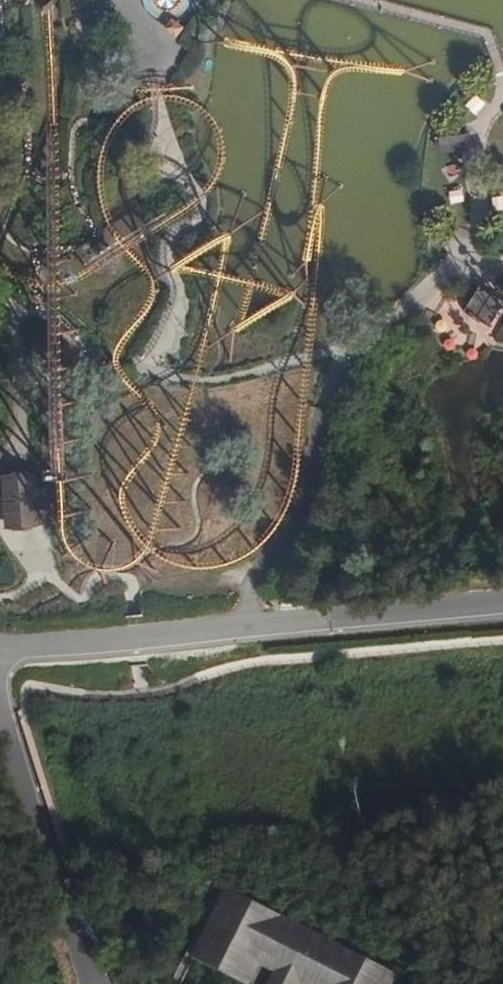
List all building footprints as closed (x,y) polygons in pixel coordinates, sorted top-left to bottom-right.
[(176,34),(181,28),(172,21),(167,28),(176,34)] [(475,107),(481,100),(475,95),(469,102),(475,107)] [(441,153),(463,150),(468,150),(465,122),(437,125),(441,153)] [(461,124),(439,127),(441,147),(464,144),(461,124)] [(502,207),(502,199),(502,194),(490,196),(493,209),(502,207)] [(490,325),(502,305),(502,302),(479,287),(465,310),(490,325)] [(6,479),(11,526),(14,526),(32,524),(37,524),(36,510),(46,509),(45,489),(35,490),(33,476),(6,479)] [(227,890),(220,887),(172,983),(181,983),(193,959),(227,890)] [(259,964),(274,971),(299,983),(392,983),(396,975),(227,890),(193,959),(243,983),(249,983),(259,964)] [(396,975),(392,983),(400,983),(406,973),(399,969),(396,975)] [(274,971),(268,983),(299,983),(274,971)]
